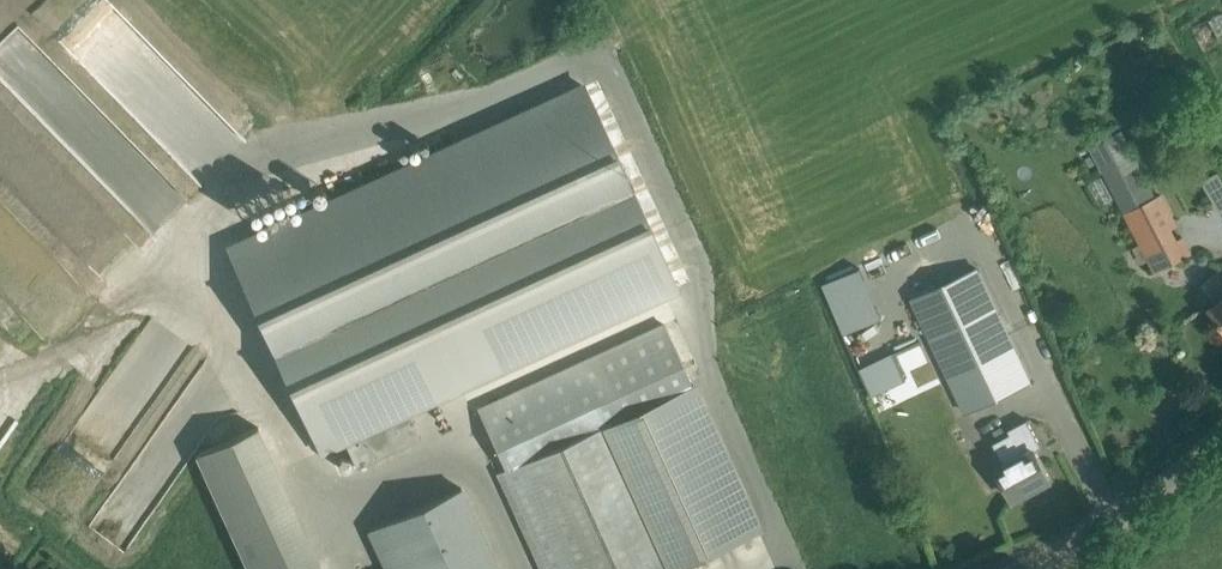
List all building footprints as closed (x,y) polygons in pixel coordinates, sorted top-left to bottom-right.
[(408,410),(678,286),(585,86),(229,249),(321,449),(344,439),(357,467),(421,438),(408,410)] [(1162,192),(1157,195),(1153,187),(1163,181),(1133,124),(1091,146),(1156,271),(1194,252),(1185,235),(1179,238),(1174,227),(1179,225),(1162,192)] [(1032,255),(1032,265),(1043,265),(1043,255),(1032,255)] [(823,283),(828,296),(866,279),(861,267),(823,283)] [(978,268),(912,299),(966,413),(1033,381),(978,268)] [(1220,272),(1205,284),(1218,301),(1211,307),(1221,321),(1221,274),(1220,272)] [(838,319),(844,334),(883,317),(876,303),(838,319)] [(477,407),(505,468),(499,471),(544,568),(677,568),(690,563),(690,562),(764,529),(698,382),(692,384),(664,322),(477,407)] [(1035,450),(1042,446),(1028,419),(1010,429),(1012,433),(995,443),(1006,464),(998,468),(1015,499),(1051,479),(1035,450)] [(256,421),(192,448),(244,568),(320,568),(256,421)] [(461,487),(368,530),(386,568),(499,568),(461,487)]
